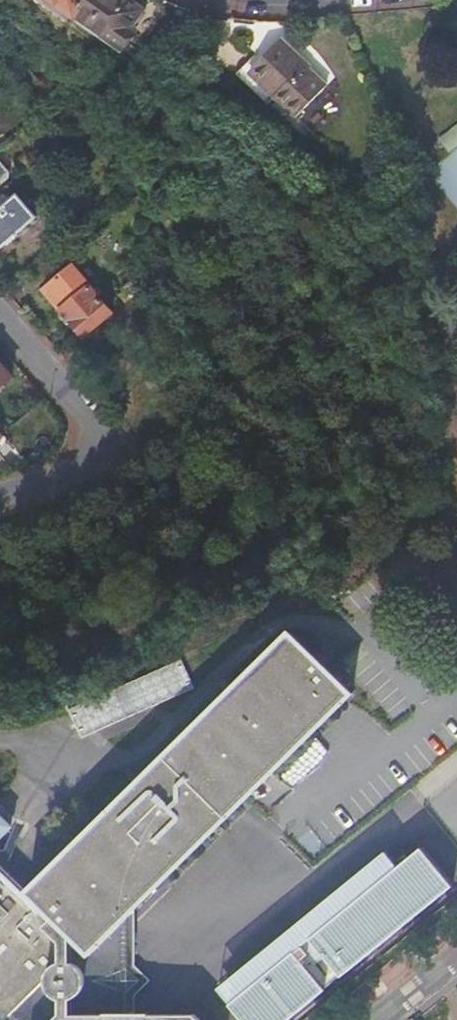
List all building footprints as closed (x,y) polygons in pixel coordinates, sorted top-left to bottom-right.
[(78,18),(90,0),(52,0),(78,18)] [(78,18),(124,50),(138,31),(134,28),(145,11),(129,0),(90,0),(78,18)] [(274,96),(272,98),(274,100),(295,120),(325,89),(278,43),(264,57),(249,72),(274,96)] [(249,72),(264,57),(259,53),(236,76),(267,107),(274,100),(272,98),(274,96),(249,72)] [(442,137),(454,154),(433,170),(456,203),(456,126),(442,137)] [(40,220),(24,202),(22,204),(16,197),(0,210),(0,254),(40,220)] [(110,314),(71,267),(42,290),(82,338),(110,314)] [(130,300),(156,278),(147,268),(122,290),(130,300)] [(0,365),(0,386),(10,377),(0,365)] [(14,1019),(206,1019),(194,1009),(126,1007),(127,991),(139,979),(127,967),(128,911),(163,876),(165,878),(352,692),(291,632),(27,892),(0,864),(0,1015),(3,1018),(8,1014),(14,1019)] [(11,828),(0,817),(0,839),(11,828)] [(381,916),(398,940),(456,898),(456,886),(446,870),(381,916)] [(276,989),(337,947),(315,915),(254,957),(276,989)]
